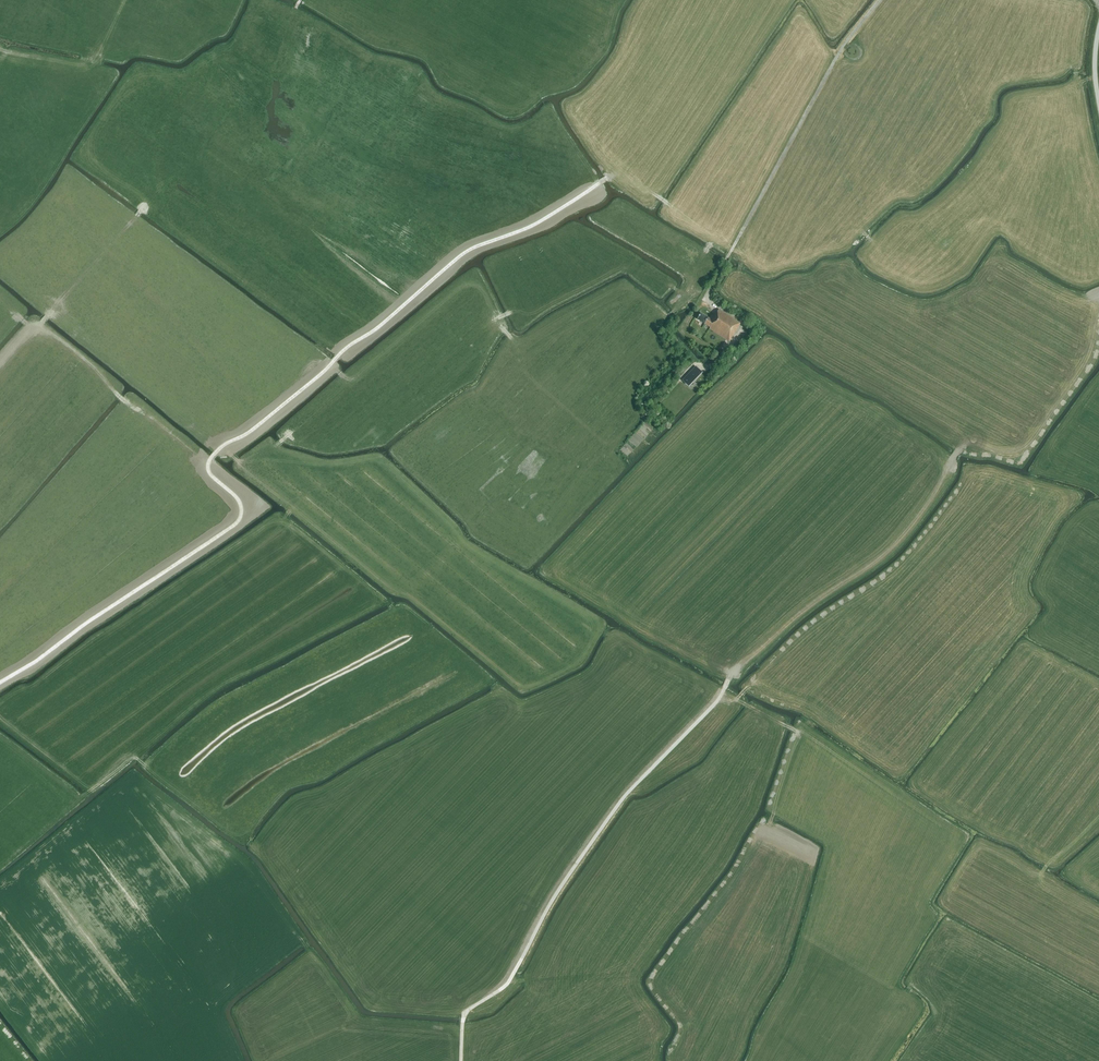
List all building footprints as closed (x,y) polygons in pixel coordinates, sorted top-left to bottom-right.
[(729,341),(740,323),(719,309),(716,314),(715,313),(711,320),(701,313),(697,319),(710,327),(709,329),(729,341)] [(700,374),(694,368),(684,379),(690,385),(700,374)]
